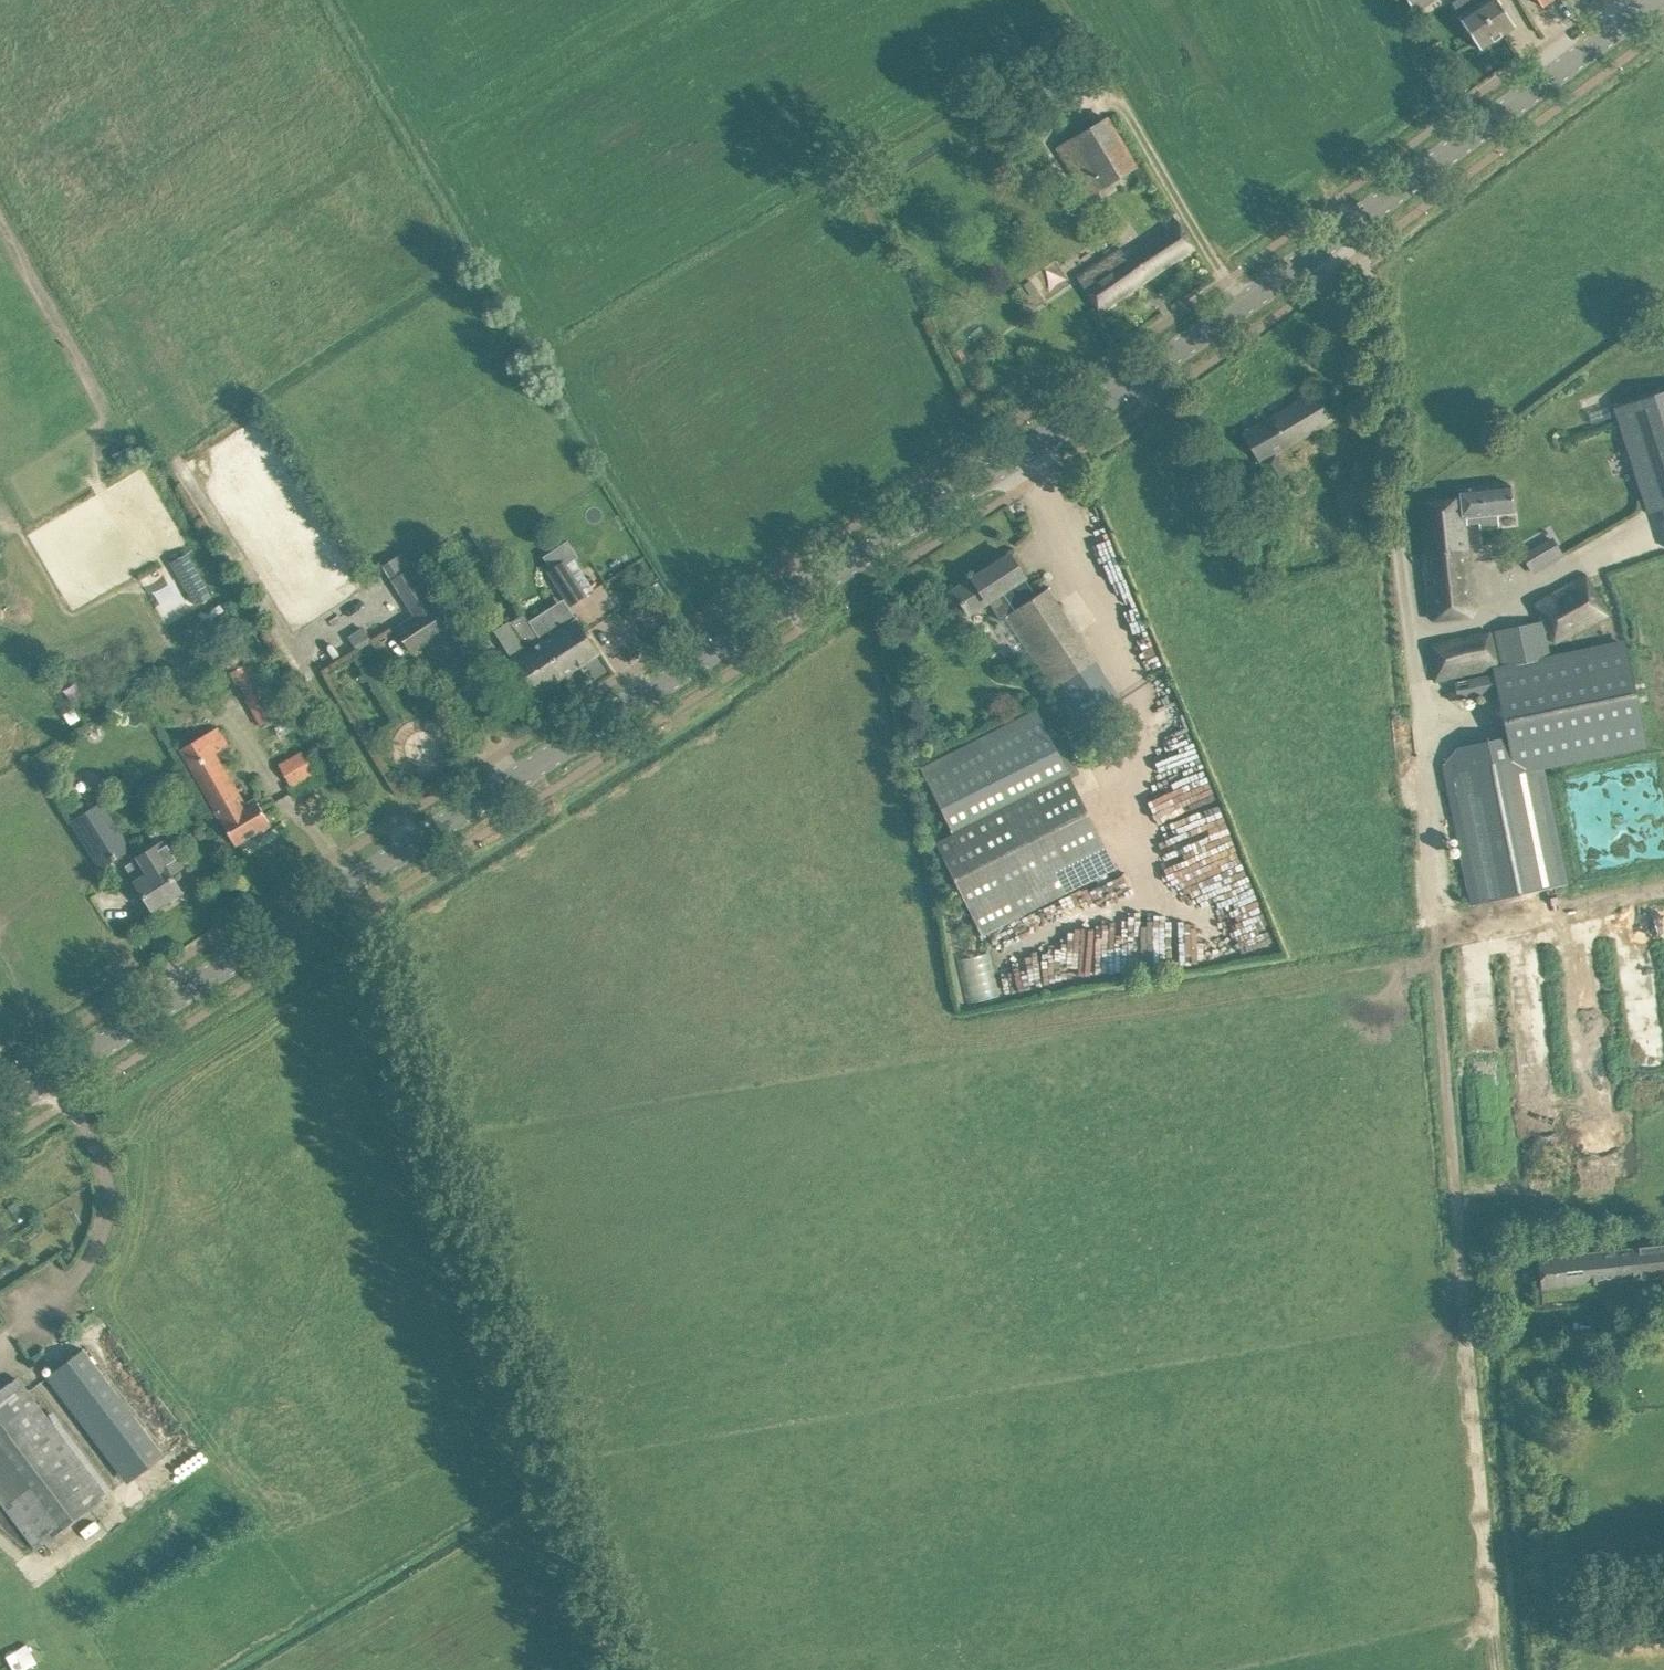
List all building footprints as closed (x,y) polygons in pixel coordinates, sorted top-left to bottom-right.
[(1415,12),(1432,0),(1407,0),(1415,12)] [(1452,2),(1457,16),(1480,50),(1515,26),(1497,0),(1455,0),(1452,2)] [(1124,181),(1121,177),(1136,168),(1106,120),(1058,149),(1088,198),(1107,186),(1110,189),(1124,181)] [(1116,253),(1078,278),(1100,311),(1194,248),(1175,220),(1120,259),(1116,253)] [(1649,513),(1663,508),(1663,390),(1615,406),(1649,513)] [(1242,433),(1271,484),(1287,475),(1275,454),(1315,431),(1333,419),(1331,417),(1342,410),(1333,395),(1322,402),(1315,391),(1242,433)] [(1423,553),(1430,617),(1433,619),(1475,615),(1468,548),(1465,548),(1462,518),(1465,518),(1465,522),(1478,520),(1478,526),(1496,524),(1496,515),(1514,513),(1510,483),(1459,489),(1460,498),(1421,502),(1426,553),(1423,553)] [(1522,549),(1530,564),(1547,555),(1539,540),(1522,549)] [(185,551),(168,561),(196,606),(212,596),(185,551)] [(1054,688),(1095,661),(1047,588),(1036,595),(1023,577),(1024,576),(1010,554),(954,590),(970,614),(989,602),(1000,619),(1006,615),(1054,688)] [(586,595),(572,573),(576,570),(569,560),(566,562),(564,559),(560,562),(557,558),(546,565),(549,569),(547,570),(570,605),(586,595)] [(410,569),(392,581),(414,615),(396,627),(411,651),(448,628),(410,569)] [(540,571),(537,575),(538,579),(541,582),(546,581),(549,578),(549,575),(547,572),(544,570),(540,571)] [(1584,574),(1533,602),(1555,640),(1605,613),(1584,574)] [(542,641),(541,639),(524,612),(508,623),(526,652),(514,659),(515,661),(502,669),(500,673),(500,676),(501,681),(504,684),(509,687),(514,687),(527,679),(536,692),(563,675),(542,641)] [(542,641),(541,639),(542,641),(563,675),(598,652),(577,619),(542,641)] [(1507,737),(1511,757),(1540,750),(1543,763),(1645,742),(1625,644),(1551,659),(1543,621),(1542,621),(1495,631),(1502,665),(1498,666),(1492,667),(1492,668),(1507,737)] [(363,628),(350,637),(358,650),(372,642),(363,628)] [(1435,680),(1492,668),(1492,667),(1498,665),(1492,633),(1429,646),(1435,680)] [(1035,719),(928,775),(959,834),(939,845),(983,929),(1110,862),(1035,719)] [(180,749),(224,825),(235,844),(271,824),(256,798),(245,804),(215,753),(228,745),(217,727),(180,749)] [(1511,757),(1507,737),(1459,747),(1444,766),(1472,902),(1568,883),(1543,763),(1540,750),(1511,757)] [(314,774),(301,751),(278,763),(291,787),(314,774)] [(70,821),(99,868),(130,849),(100,802),(70,821)] [(125,865),(152,908),(181,890),(170,873),(181,866),(164,839),(139,855),(139,856),(125,865)] [(959,958),(968,1001),(1000,994),(991,951),(959,958)] [(1586,1282),(1663,1274),(1663,1244),(1536,1257),(1539,1289),(1542,1289),(1544,1300),(1587,1296),(1586,1282)] [(45,1376),(126,1483),(165,1454),(84,1347),(45,1376)] [(37,1663),(26,1641),(3,1653),(11,1669),(24,1669),(37,1663)]
